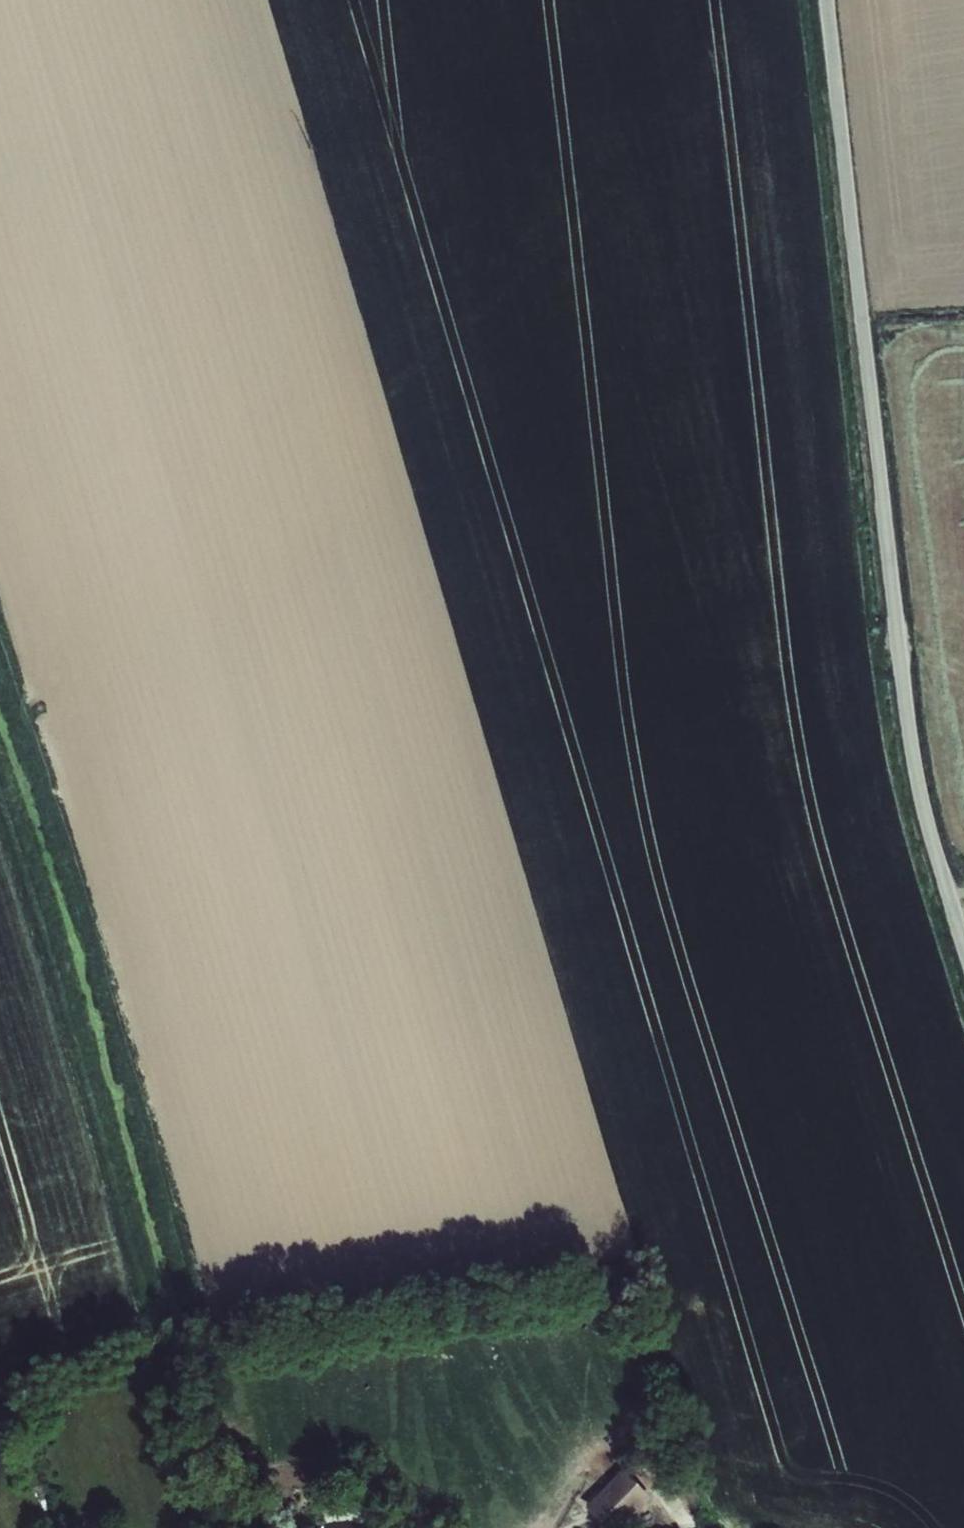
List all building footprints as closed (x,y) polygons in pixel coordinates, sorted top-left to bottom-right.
[(583,1502),(606,1527),(612,1527),(649,1495),(623,1466),(583,1502)]
